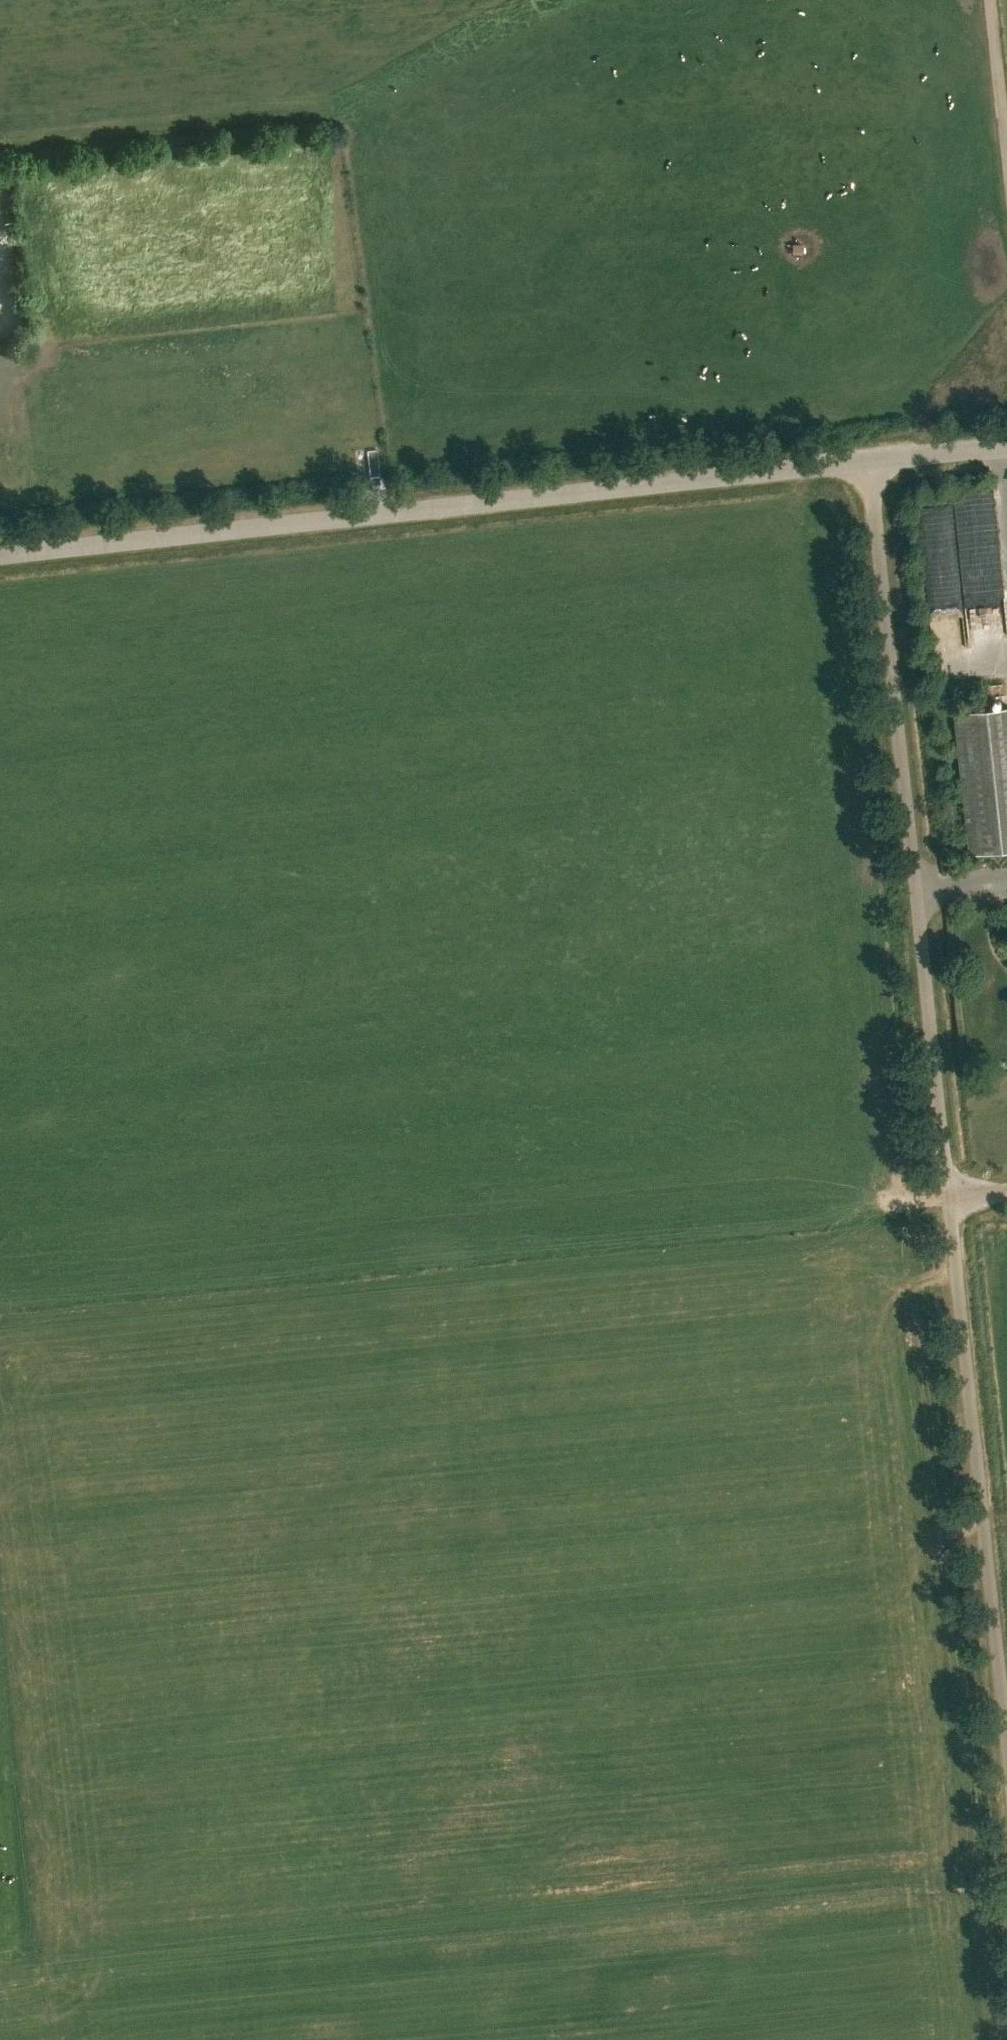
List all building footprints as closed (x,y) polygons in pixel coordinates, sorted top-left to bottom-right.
[(966,651),(1003,648),(992,516),(919,522),(929,639),(965,636),(966,651)] [(955,713),(970,854),(1006,850),(1006,708),(955,713)]
